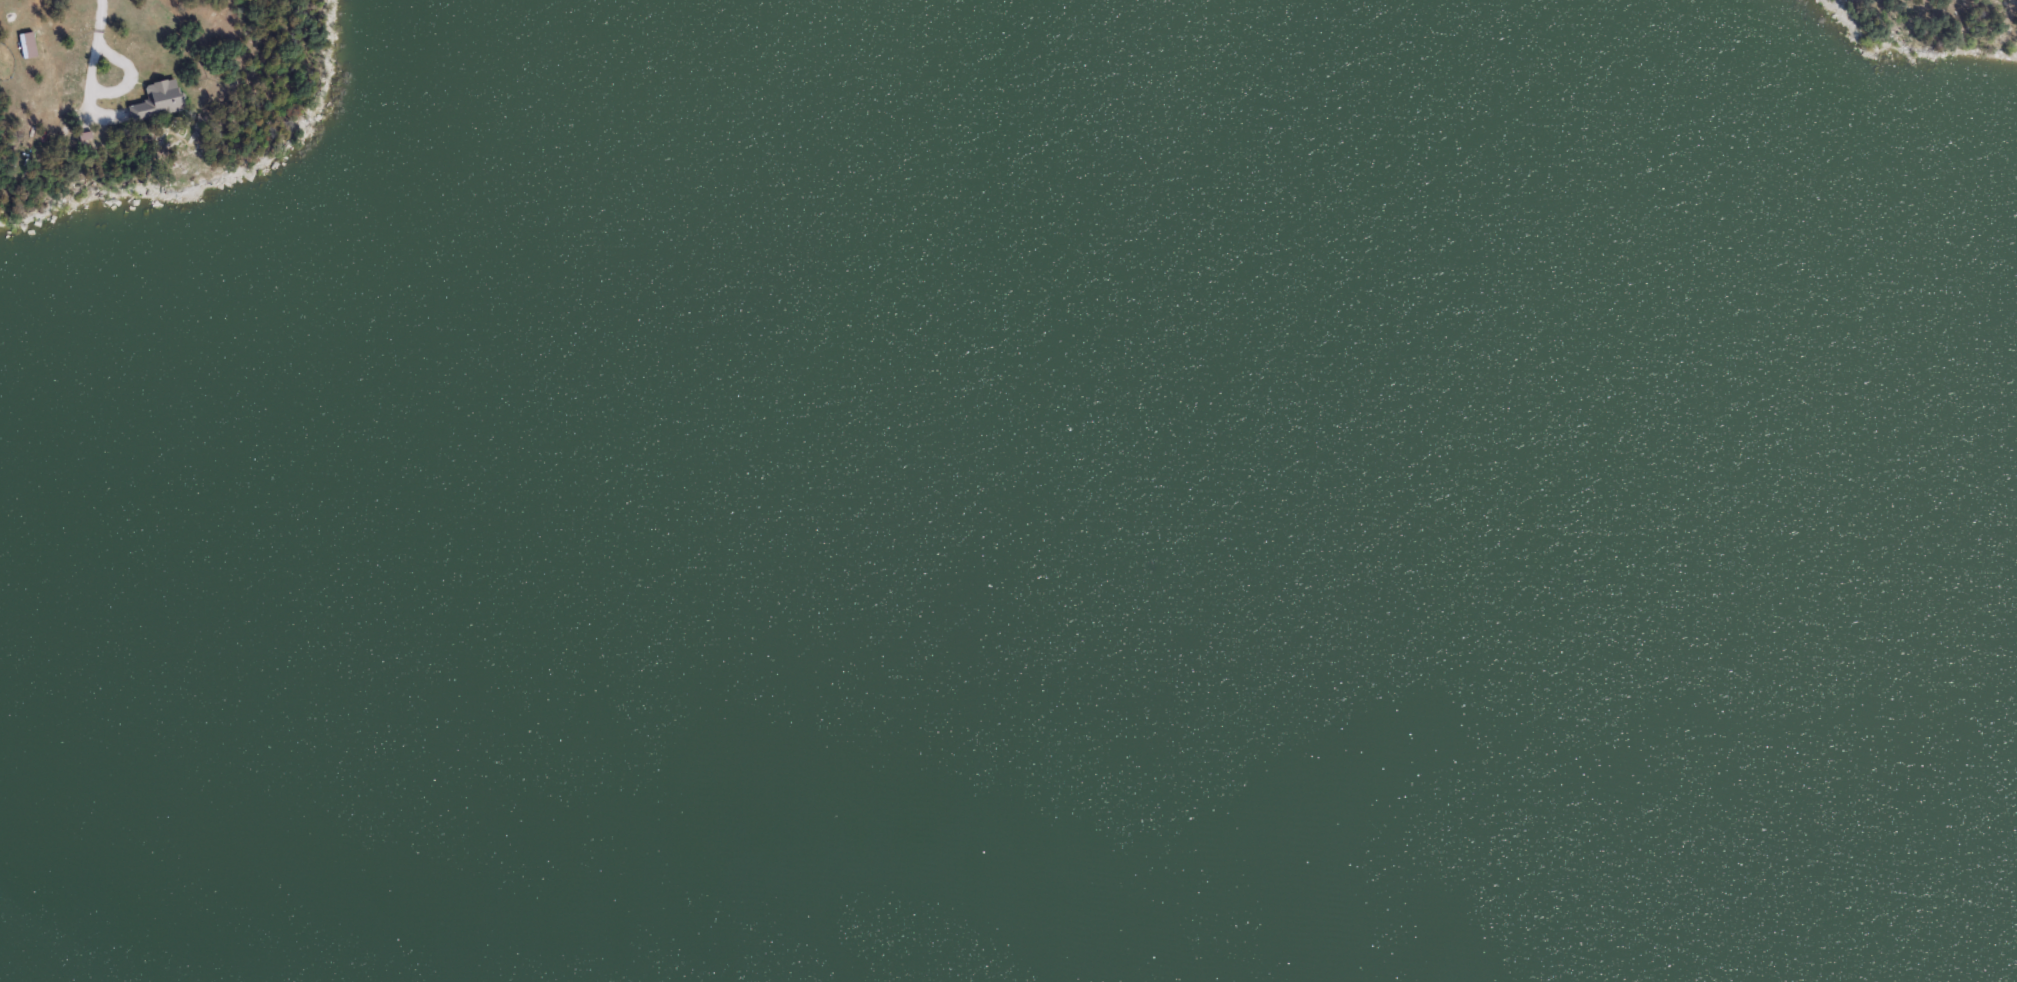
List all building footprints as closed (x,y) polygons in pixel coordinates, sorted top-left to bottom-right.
[(181,104),(182,108),(168,111),(132,121),(128,105),(144,101),(143,99),(148,97),(145,88),(147,85),(153,83),(153,81),(166,77),(167,79),(174,78),(176,86),(178,86),(183,104),(181,104)]
